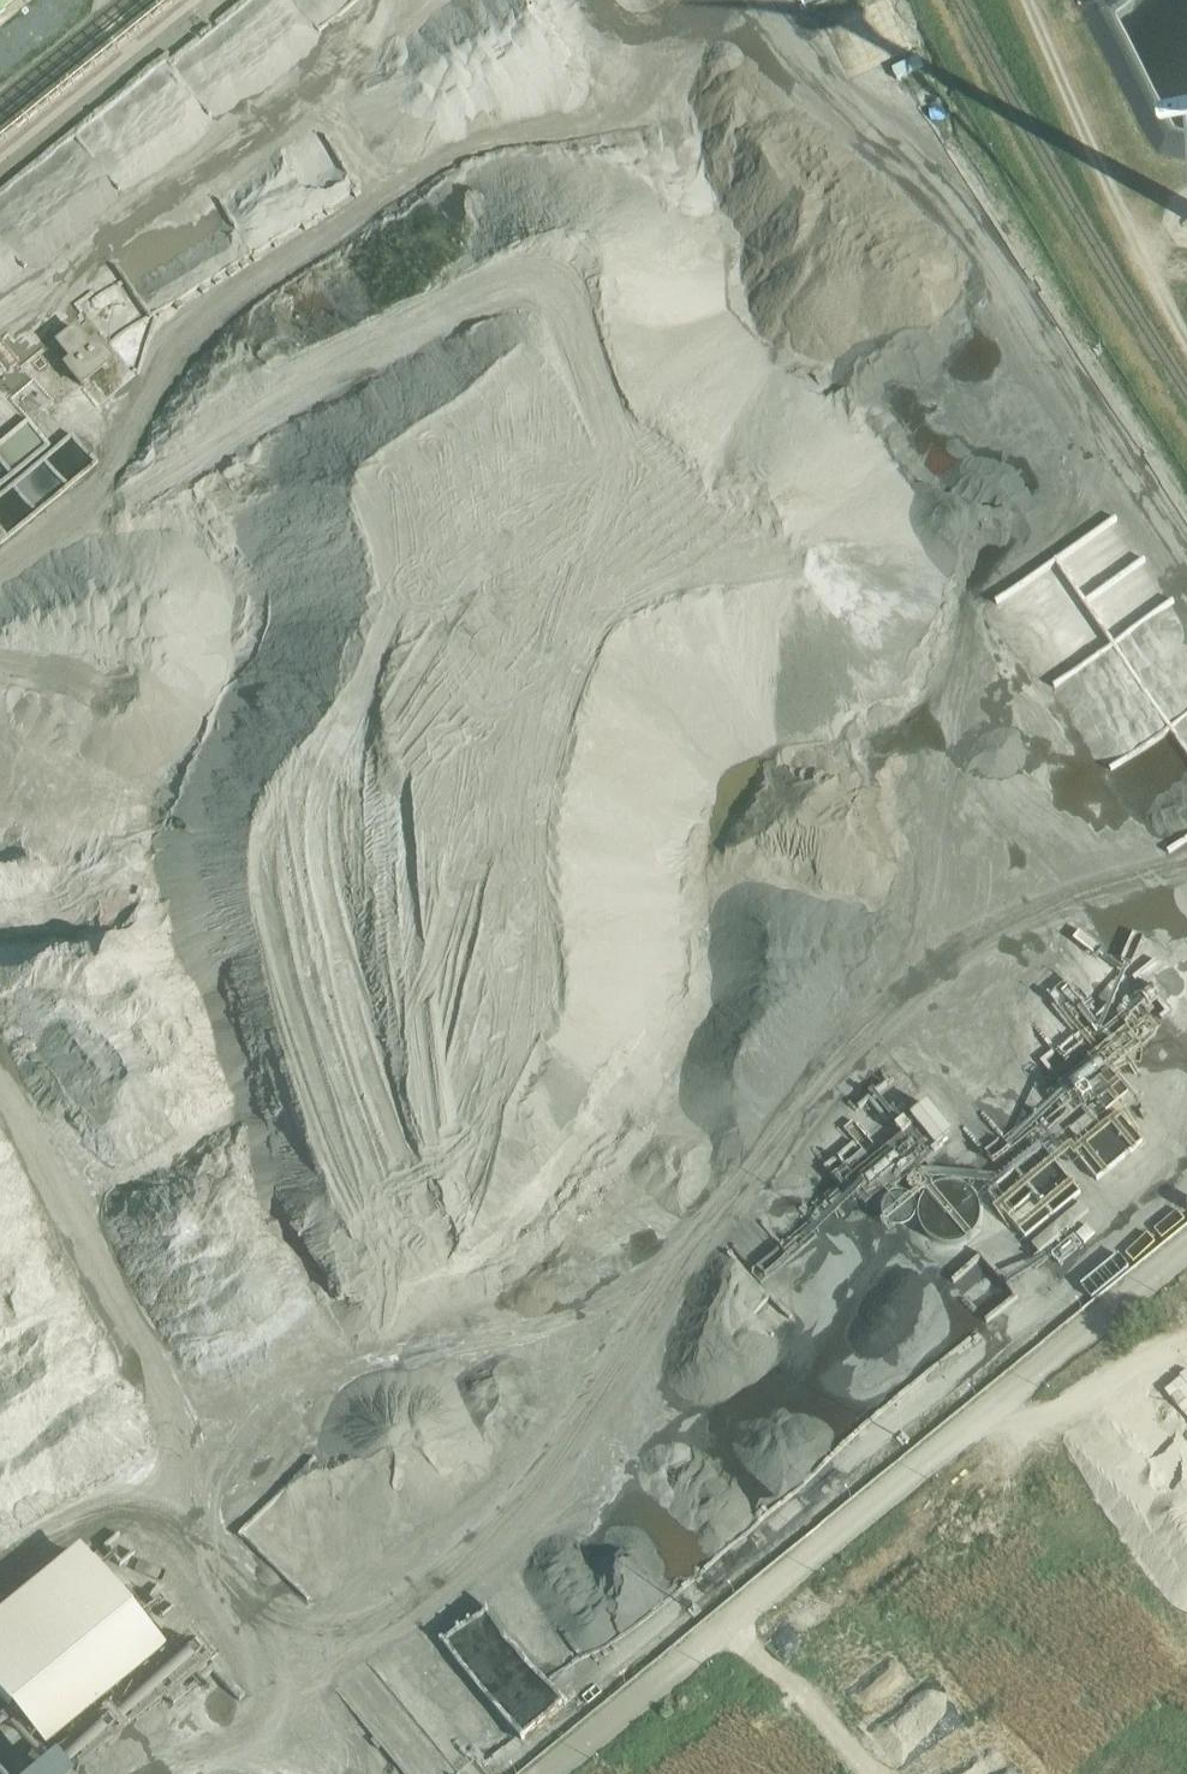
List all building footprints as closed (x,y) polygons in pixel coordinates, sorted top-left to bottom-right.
[(16,0),(0,0),(0,13),(16,0)] [(809,16),(840,0),(801,0),(809,16)] [(846,85),(913,52),(888,2),(822,34),(846,85)] [(896,66),(902,78),(929,66),(923,54),(896,66)] [(268,92),(260,72),(230,84),(226,74),(215,78),(209,64),(194,70),(212,114),(268,92)] [(67,262),(155,165),(151,153),(115,153),(74,166),(83,175),(71,179),(62,189),(29,189),(16,202),(1,202),(0,201),(0,284),(67,262)] [(145,305),(296,230),(278,195),(269,200),(257,177),(116,247),(145,305)] [(56,345),(70,362),(64,367),(83,391),(117,364),(98,340),(92,345),(78,328),(56,345)] [(348,390),(373,377),(368,369),(344,382),(348,390)] [(1060,1001),(1079,1024),(1096,1009),(1078,986),(1060,1001)] [(934,1101),(917,1117),(945,1147),(962,1131),(934,1101)] [(1104,1180),(1150,1140),(1125,1112),(1079,1152),(1104,1180)] [(71,1545),(0,1603),(0,1703),(35,1746),(155,1648),(71,1545)] [(46,1752),(20,1773),(62,1773),(63,1773),(46,1752)]
